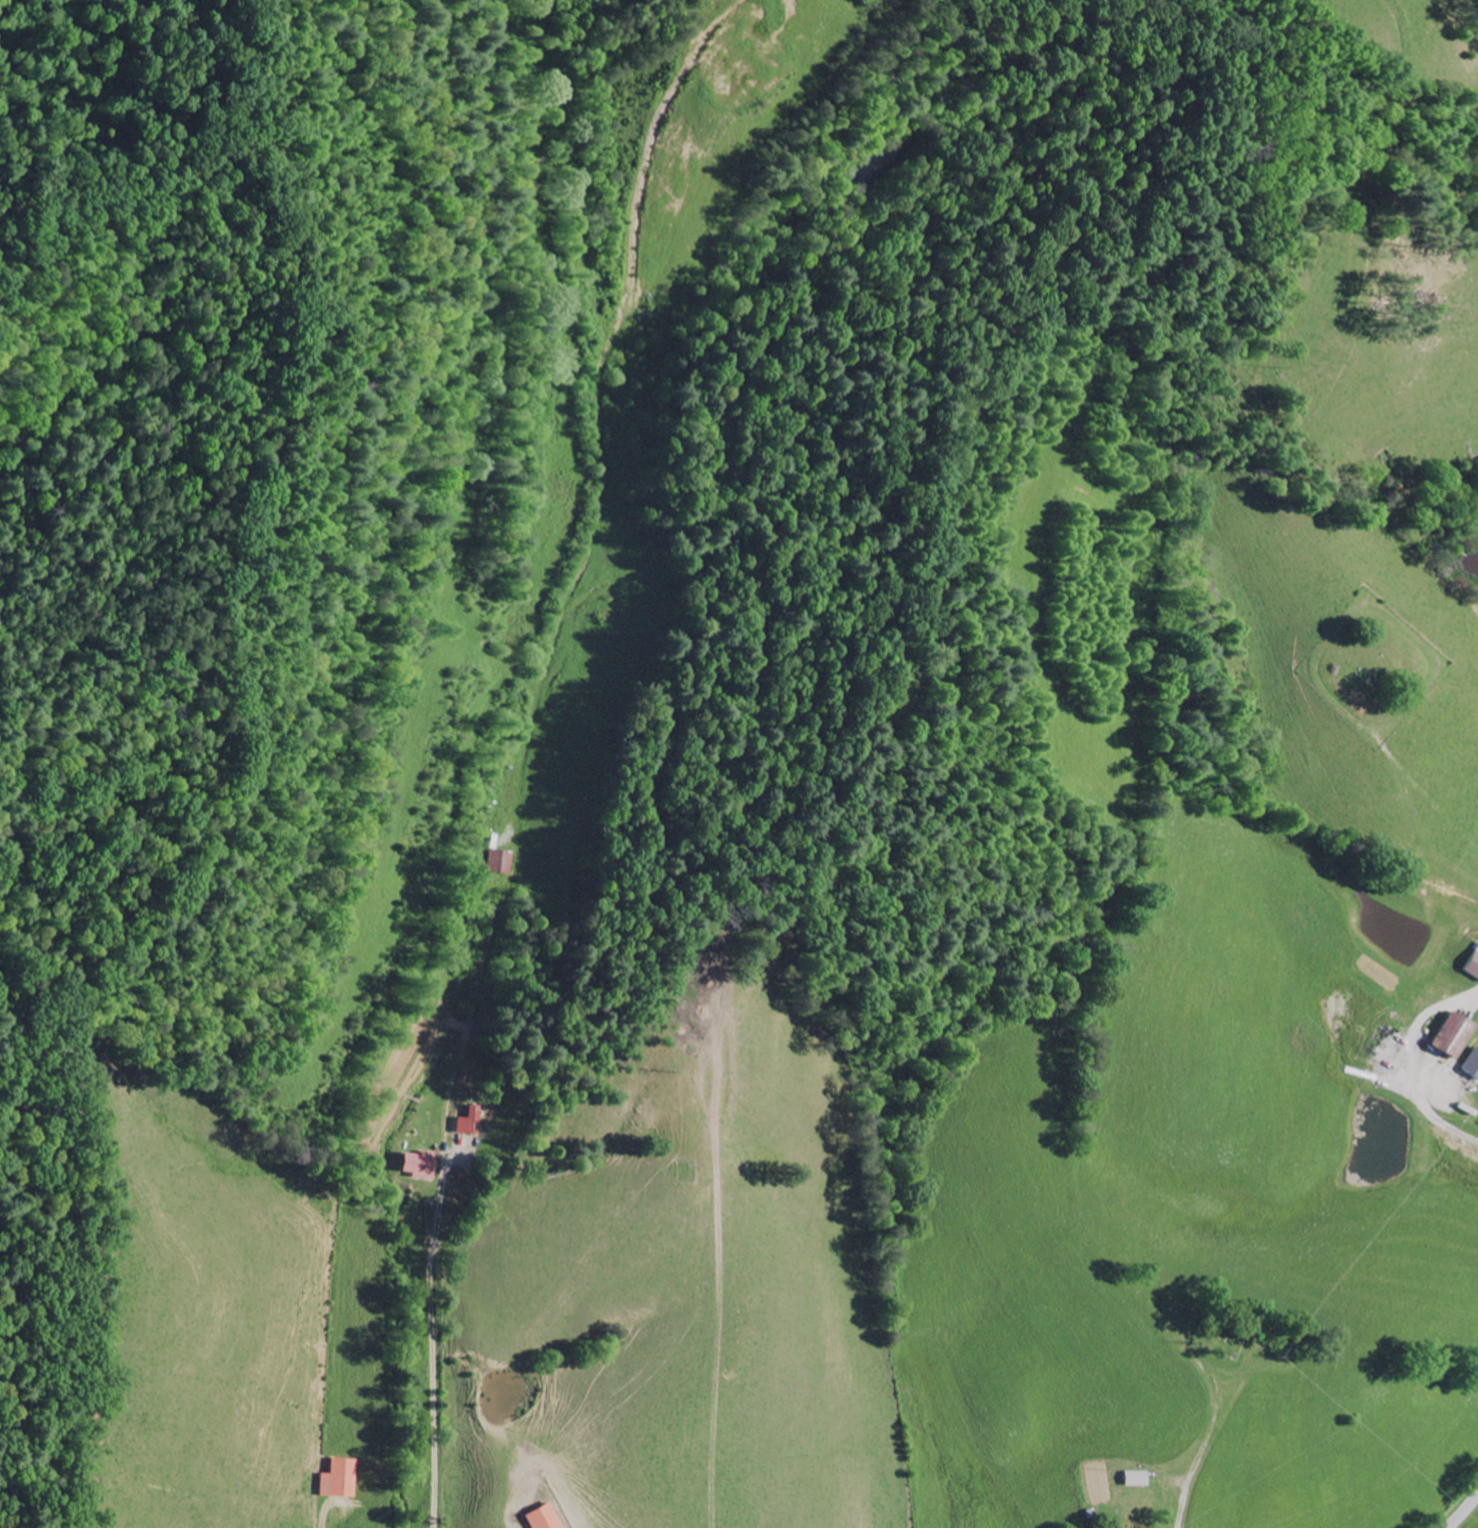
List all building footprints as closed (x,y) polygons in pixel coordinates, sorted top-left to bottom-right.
[(485,873),(508,876),(510,854),(487,852),(485,873)] [(1463,972),(1477,981),(1477,947),(1463,972)] [(1473,1028),(1449,1013),(1428,1046),(1452,1062),(1473,1028)] [(1475,1049),(1461,1071),(1477,1082),(1477,1051),(1475,1049)] [(477,1137),(480,1108),(468,1107),(467,1120),(457,1119),(455,1134),(477,1137)] [(435,1155),(420,1153),(420,1157),(402,1155),(399,1176),(432,1180),(435,1155)] [(321,1499),(354,1500),(355,1461),(331,1460),(331,1476),(322,1476),(321,1499)] [(1147,1488),(1147,1473),(1123,1473),(1123,1488),(1147,1488)] [(526,1527),(559,1527),(546,1503),(520,1517),(526,1527)]
